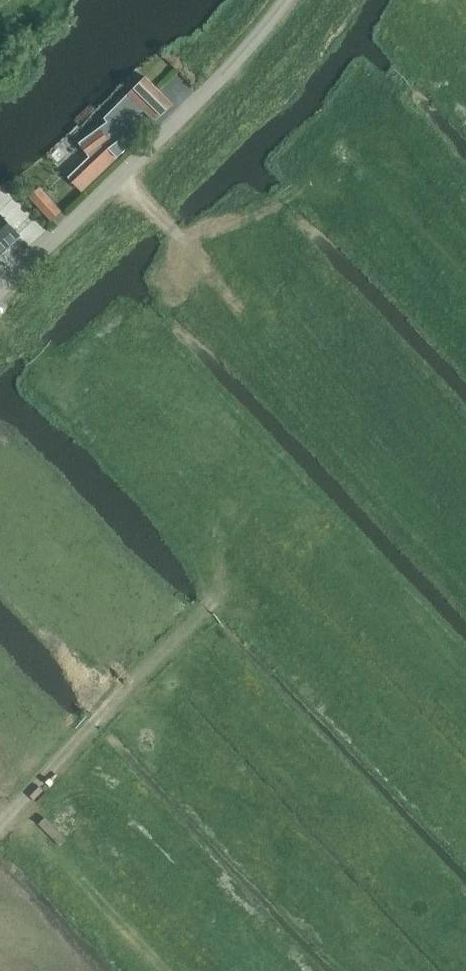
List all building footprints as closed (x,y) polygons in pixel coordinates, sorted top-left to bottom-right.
[(68,177),(82,191),(127,148),(123,142),(132,132),(127,127),(144,110),(155,121),(173,104),(145,76),(104,117),(107,121),(79,142),(89,156),(68,177)] [(30,196),(50,217),(52,220),(61,211),(42,190),(39,187),(30,196)] [(17,236),(0,218),(0,252),(17,236)]
